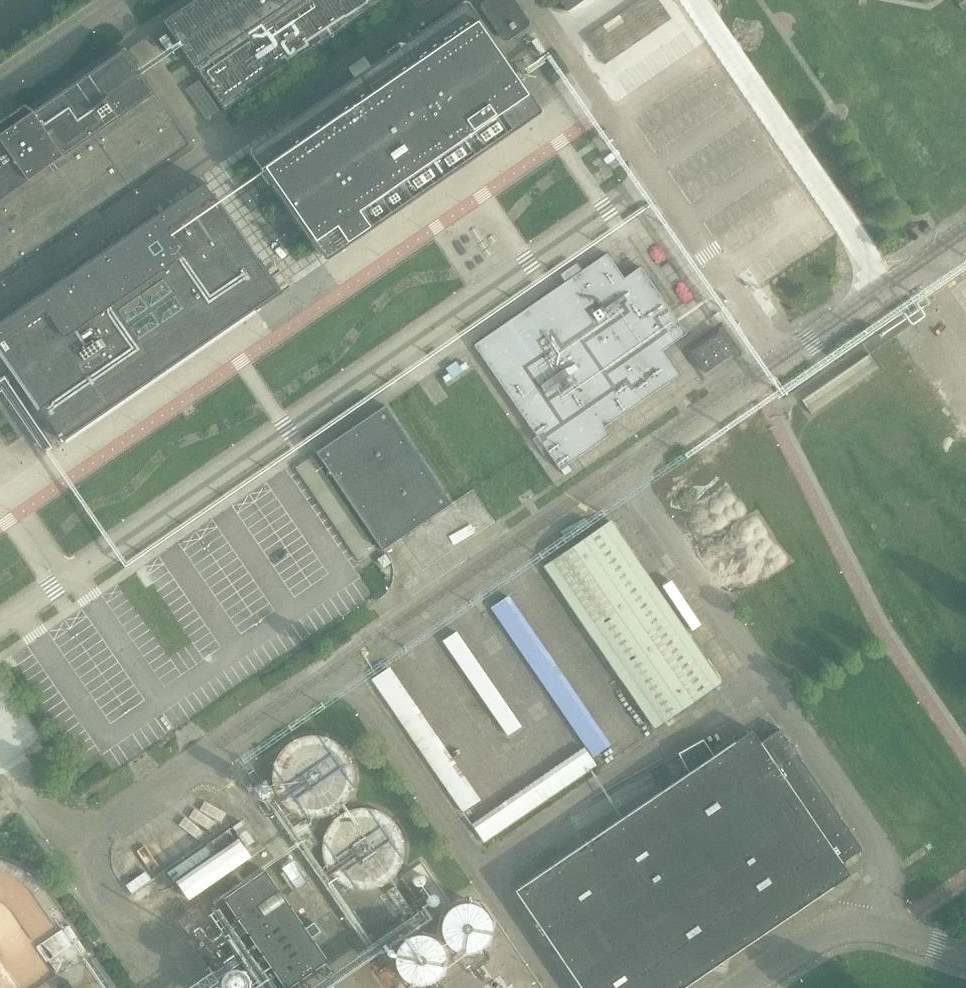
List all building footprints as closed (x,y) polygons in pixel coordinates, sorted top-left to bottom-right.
[(164,22),(225,111),(387,0),(197,0),(164,22)] [(568,12),(585,0),(560,0),(568,12)] [(479,163),(501,148),(497,142),(540,112),(466,5),(253,152),(327,258),(349,243),(351,246),(373,231),(371,228),(475,157),(479,163)] [(521,15),(499,30),(505,39),(527,24),(521,15)] [(0,135),(0,275),(81,220),(97,209),(105,203),(95,189),(118,173),(128,188),(190,145),(124,49),(28,115),(25,111),(0,128),(0,129),(3,133),(0,135)] [(0,323),(0,349),(64,442),(234,325),(256,311),(283,293),(259,258),(258,259),(215,196),(216,195),(215,194),(212,195),(206,186),(208,184),(207,183),(182,200),(180,199),(0,323)] [(607,254),(474,345),(560,470),(611,435),(605,427),(680,376),(662,351),(687,334),(641,267),(624,278),(607,254)] [(721,331),(691,352),(706,373),(736,352),(721,331)] [(449,374),(443,378),(446,383),(452,379),(449,374)] [(386,405),(316,453),(382,550),(452,503),(386,405)] [(313,456),(296,468),(359,561),(376,550),(313,456)] [(568,466),(561,470),(565,475),(571,470),(568,466)] [(722,683),(611,521),(545,566),(656,728),(722,683)] [(386,556),(379,560),(384,568),(391,563),(386,556)] [(353,781),(354,773),(353,765),(351,759),(347,751),(343,745),(338,740),(330,735),(320,732),(314,731),(305,732),(297,734),(291,738),(284,743),(278,750),(275,757),(272,764),(271,773),(272,781),(274,788),(278,795),(282,800),(290,807),(296,811),(304,813),(312,814),(321,813),(329,811),(337,806),(343,801),(347,795),(351,788),(353,781)] [(679,755),(689,774),(515,892),(581,987),(685,987),(850,876),(842,863),(862,850),(782,731),(761,745),(752,731),(714,757),(703,741),(679,755)] [(403,855),(404,847),(403,840),(401,832),(398,825),(392,818),(386,812),(378,808),(372,806),(361,805),(354,806),(346,808),(338,812),(331,819),(327,824),(323,832),(321,839),(321,847),(322,856),(324,863),(328,871),(334,878),(342,883),(350,887),(358,888),(364,888),(372,887),(379,885),(385,882),(392,876),(396,871),(401,863),(403,855)] [(241,822),(233,827),(247,847),(255,842),(241,822)] [(208,845),(168,873),(175,883),(176,883),(189,902),(252,858),(239,839),(237,841),(229,830),(207,845),(208,845)] [(223,898),(225,901),(224,901),(235,917),(236,917),(238,920),(237,920),(242,927),(243,927),(252,940),(251,940),(260,953),(260,952),(265,960),(271,969),(273,972),(284,987),(285,987),(291,987),(300,982),(299,982),(316,970),(316,971),(326,964),(326,963),(329,962),(327,959),(327,958),(316,942),(316,943),(312,937),(320,931),(314,923),(306,928),(285,898),(285,897),(281,891),(280,891),(278,888),(279,887),(268,871),(267,872),(266,869),(263,871),(252,878),(253,878),(236,890),(235,889),(225,896),(226,897),(223,898)] [(146,871),(126,885),(132,893),(151,879),(146,871)] [(495,936),(496,931),(494,922),(493,919),(489,914),(486,911),(481,908),(477,907),(473,906),(468,906),(463,907),(457,910),(454,912),(451,915),(448,921),(446,926),(445,930),(447,939),(449,944),(452,948),(455,951),(461,954),(470,956),(474,956),(479,955),(484,953),(488,950),(492,945),(494,941),(495,936)] [(448,966),(446,957),(445,954),(441,949),(438,946),(433,943),(429,942),(425,941),(420,941),(415,942),(409,945),(406,947),(403,951),(400,956),(398,961),(397,965),(398,974),(401,979),(404,983),(407,986),(410,987),(435,987),(436,987),(440,985),(444,980),(446,976),(447,971),(448,966)]
